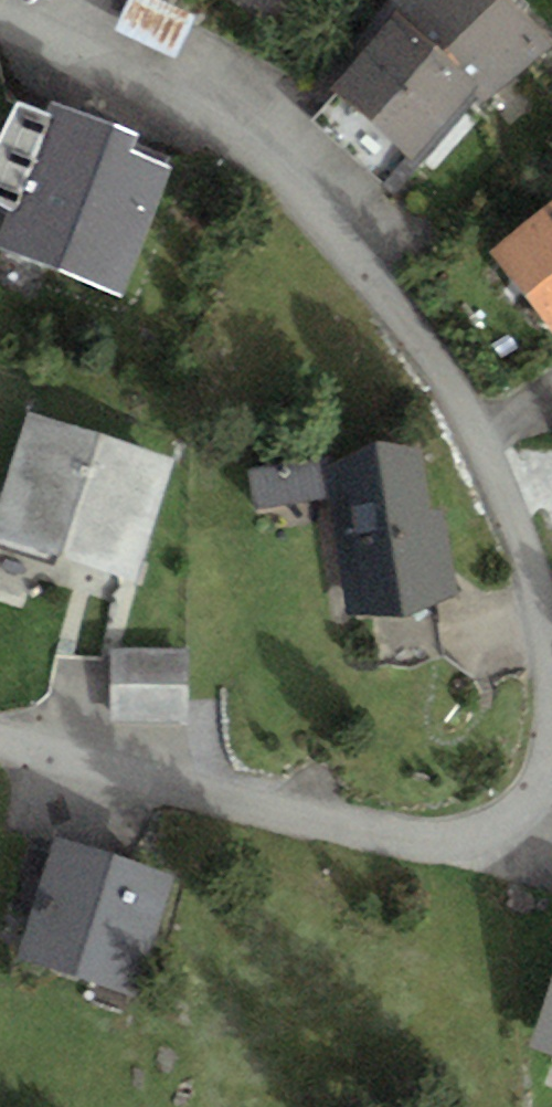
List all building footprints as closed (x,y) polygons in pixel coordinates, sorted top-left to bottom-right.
[(125,26),(177,49),(190,20),(145,0),(137,0),(125,26)] [(309,118),(396,191),(476,96),(484,102),(551,43),(551,40),(507,0),(389,0),(380,10),(390,18),(309,118)] [(52,101),(48,110),(17,98),(0,132),(0,201),(9,205),(0,228),(0,248),(122,295),(173,166),(130,149),(136,133),(52,101)] [(551,326),(551,198),(489,249),(551,326)] [(27,411),(0,498),(0,539),(135,581),(174,456),(27,411)] [(328,496),(346,610),(459,593),(445,506),(432,508),(422,445),(249,472),(255,508),(328,496)] [(187,645),(111,646),(112,719),(188,718),(187,645)] [(174,873),(58,835),(18,955),(134,993),(174,873)] [(531,1044),(551,1051),(551,985),(531,1044)]
